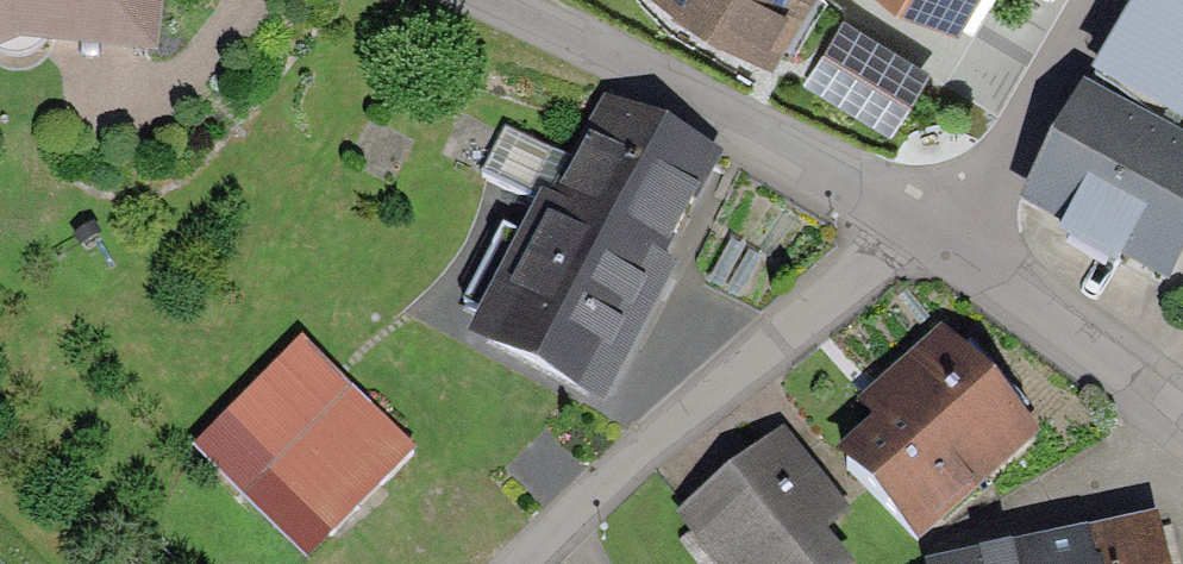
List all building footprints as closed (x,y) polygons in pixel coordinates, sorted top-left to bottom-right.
[(152,0),(0,0),(0,63),(7,60),(144,75),(152,0)] [(667,1),(658,15),(704,43),(713,29),(759,57),(794,0),(664,0),(667,1)] [(954,35),(976,0),(896,0),(954,35)] [(1073,92),(1171,149),(1182,129),(1182,0),(1127,0),(1073,92)] [(842,17),(802,84),(887,134),(927,67),(842,17)] [(1073,92),(1005,207),(1152,292),(1179,246),(1182,239),(1182,156),(1171,149),(1073,92)] [(616,110),(561,214),(657,264),(716,160),(616,110)] [(571,161),(506,130),(484,177),(549,208),(571,161)] [(595,394),(657,264),(561,214),(540,250),(503,233),(464,304),(486,317),(483,328),(495,336),(492,342),(595,394)] [(941,331),(827,443),(916,532),(1030,420),(941,331)] [(301,345),(222,427),(337,537),(416,454),(301,345)] [(773,433),(666,508),(705,563),(827,563),(814,545),(840,528),(773,433)] [(1159,529),(1005,563),(1166,563),(1159,529)]
